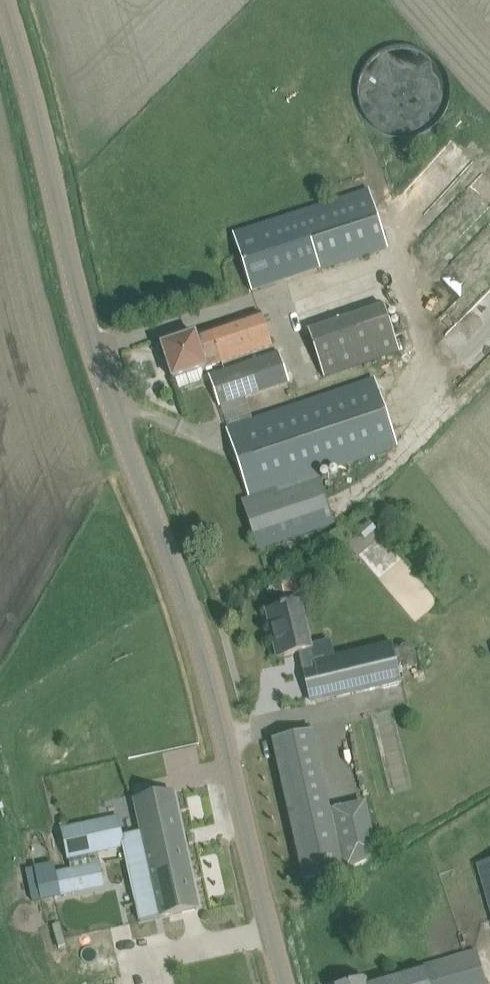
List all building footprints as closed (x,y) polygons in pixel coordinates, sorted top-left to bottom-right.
[(480,104),(481,94),(479,86),(476,77),(472,70),(465,63),(458,57),(450,54),(443,52),(433,51),(423,53),(414,56),(407,60),(400,67),(395,73),(391,82),(389,89),(388,99),(389,107),(392,116),(397,125),(404,132),(411,138),(419,141),(428,143),(438,144),(447,142),(455,139),(463,134),(469,128),(475,121),(479,112),(480,104)] [(321,205),(302,211),(321,271),(389,249),(369,189),(321,205)] [(258,225),(233,232),(235,236),(252,292),(277,284),(258,225)] [(354,291),(356,308),(378,305),(376,288),(354,291)] [(304,328),(320,378),(396,353),(381,304),(304,328)] [(269,348),(258,315),(196,335),(206,368),(269,348)] [(206,368),(196,335),(162,345),(173,379),(206,368)] [(210,376),(220,405),(290,383),(280,352),(210,376)] [(398,446),(375,380),(227,430),(249,496),(318,473),(398,446)] [(249,496),(241,499),(254,537),(331,510),(318,473),(249,496)] [(299,591),(295,576),(282,580),(286,595),(299,591)] [(403,678),(395,642),(332,658),(328,641),(308,645),(299,604),(281,608),(281,610),(268,613),(272,631),(274,630),(276,640),(274,641),(278,658),(301,652),(304,664),(302,664),(310,700),(403,678)] [(274,741),(305,882),(344,873),(377,857),(366,805),(331,813),(313,732),(274,741)] [(135,800),(142,832),(123,836),(119,817),(61,830),(68,860),(124,847),(141,922),(198,909),(172,792),(135,800)] [(56,873),(61,896),(104,886),(98,858),(91,859),(92,865),(56,873)] [(478,864),(489,907),(489,860),(478,864)] [(477,951),(367,983),(367,981),(356,983),(486,983),(477,951)]
